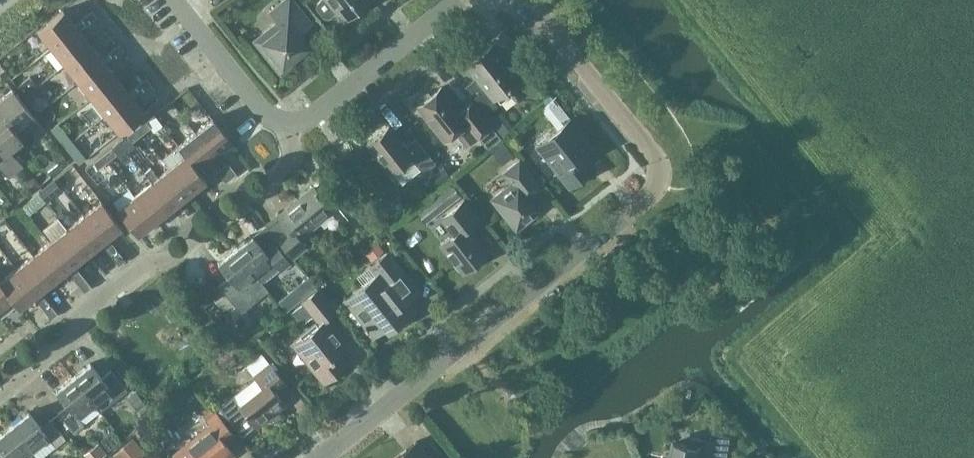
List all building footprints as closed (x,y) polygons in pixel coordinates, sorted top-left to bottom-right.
[(310,49),(301,38),(303,36),(298,28),(309,19),(293,0),(285,0),(270,11),(279,23),(272,29),(273,29),(267,53),(282,71),(310,49)] [(316,8),(324,18),(329,18),(337,12),(344,20),(368,0),(319,0),(316,2),(316,8)] [(65,10),(39,30),(53,47),(78,27),(82,31),(90,24),(85,18),(76,24),(65,10)] [(94,10),(85,18),(90,24),(99,17),(96,13),(94,10)] [(78,27),(53,47),(66,64),(92,44),(82,31),(78,27)] [(92,44),(66,64),(80,81),(106,61),(108,64),(117,58),(111,51),(103,58),(92,44)] [(121,44),(111,51),(117,58),(126,50),(123,47),(121,44)] [(493,100),(521,77),(495,44),(466,67),(476,80),(466,87),(488,114),(498,106),(493,100)] [(106,61),(80,81),(93,98),(119,78),(108,64),(106,61)] [(31,76),(18,86),(25,95),(38,85),(31,76)] [(119,78),(93,98),(107,115),(133,95),(135,98),(144,92),(138,85),(130,92),(119,78)] [(147,78),(138,85),(144,92),(153,85),(150,81),(147,78)] [(442,86),(417,105),(444,141),(464,126),(475,140),(479,137),(486,147),(500,137),(472,101),(460,110),(442,86)] [(46,130),(14,90),(0,101),(0,112),(3,115),(4,114),(17,131),(29,122),(40,135),(46,130)] [(38,94),(30,101),(37,110),(46,104),(38,94)] [(133,95),(107,115),(121,132),(146,112),(135,98),(133,95)] [(554,99),(542,109),(547,116),(560,106),(554,99)] [(17,131),(4,114),(3,115),(0,117),(0,150),(18,172),(25,166),(12,150),(24,140),(17,131)] [(217,158),(234,144),(213,118),(196,132),(217,158)] [(581,157),(593,148),(571,120),(537,146),(570,187),(591,170),(581,157)] [(143,135),(152,128),(147,121),(138,129),(143,135)] [(51,129),(65,146),(72,141),(58,123),(51,129)] [(424,173),(435,164),(415,139),(405,147),(389,127),(367,144),(391,174),(412,157),(424,173)] [(134,142),(143,135),(138,129),(129,136),(134,142)] [(199,172),(200,171),(217,158),(196,132),(178,146),(186,155),(199,172)] [(506,158),(512,153),(502,141),(496,146),(506,158)] [(109,162),(118,155),(113,148),(104,155),(109,162)] [(18,172),(0,150),(0,164),(11,178),(18,172)] [(100,169),(109,162),(104,155),(95,163),(100,169)] [(207,180),(200,171),(199,172),(186,155),(169,169),(189,194),(207,180)] [(517,230),(542,209),(526,189),(537,180),(520,159),(503,173),(512,185),(493,200),(517,230)] [(145,160),(139,165),(152,182),(172,208),(189,194),(169,169),(162,175),(159,177),(145,160)] [(45,165),(51,173),(56,169),(50,161),(45,165)] [(228,182),(237,174),(228,163),(219,171),(228,182)] [(443,166),(435,173),(442,181),(450,175),(443,166)] [(32,190),(40,183),(33,176),(26,182),(32,190)] [(46,200),(62,189),(54,178),(38,191),(46,200)] [(156,221),(172,208),(152,182),(135,196),(156,221)] [(451,185),(437,196),(446,207),(460,196),(451,185)] [(300,239),(334,212),(315,188),(279,216),(289,228),(277,238),(294,259),(307,248),(300,239)] [(139,234),(156,221),(135,196),(119,209),(139,234)] [(462,272),(485,254),(470,236),(473,234),(467,227),(477,218),(464,201),(440,220),(452,235),(440,245),(462,272)] [(105,241),(122,227),(103,202),(86,216),(105,241)] [(88,254),(105,241),(86,216),(69,229),(88,254)] [(71,267),(88,254),(69,229),(52,242),(71,267)] [(280,272),(291,263),(275,244),(264,252),(253,238),(237,251),(263,283),(278,270),(280,272)] [(379,241),(365,251),(372,259),(385,249),(379,241)] [(54,280),(71,267),(52,242),(35,255),(54,280)] [(113,257),(119,252),(113,243),(106,248),(113,257)] [(269,290),(263,283),(237,251),(221,264),(232,278),(221,286),(241,311),(269,290)] [(120,265),(126,260),(119,252),(113,257),(120,265)] [(378,275),(346,300),(366,325),(365,326),(371,334),(373,332),(376,337),(398,319),(401,323),(417,311),(408,301),(420,291),(389,254),(372,268),(378,275)] [(37,294),(54,280),(35,255),(18,268),(37,294)] [(20,307),(37,294),(18,268),(2,281),(15,298),(13,299),(20,307)] [(79,284),(85,279),(78,270),(72,275),(79,284)] [(307,276),(294,286),(302,296),(315,286),(307,276)] [(2,281),(0,279),(0,309),(13,299),(15,298),(2,281)] [(86,292),(92,287),(85,279),(79,284),(86,292)] [(207,284),(195,294),(204,305),(216,296),(207,284)] [(343,338),(327,319),(338,311),(319,287),(302,300),(321,325),(294,346),(325,383),(348,365),(333,346),(343,338)] [(45,310),(51,305),(45,297),(38,302),(45,310)] [(52,319),(58,314),(51,305),(45,310),(52,319)] [(221,364),(233,354),(228,347),(216,357),(221,364)] [(287,384),(270,363),(261,352),(244,365),(254,377),(218,406),(242,435),(254,425),(256,428),(270,418),(273,421),(281,416),(279,413),(280,412),(278,410),(286,404),(277,392),(287,384)] [(101,411),(128,389),(113,370),(103,378),(92,363),(75,377),(95,402),(94,403),(101,411)] [(77,416),(94,403),(95,402),(75,377),(57,391),(68,405),(59,412),(74,432),(84,424),(77,416)] [(137,409),(145,402),(135,390),(127,397),(137,409)] [(217,412),(213,407),(203,415),(211,425),(173,456),(175,457),(230,457),(235,454),(225,442),(235,434),(217,412)] [(56,446),(66,438),(51,419),(41,427),(29,413),(12,426),(32,451),(49,438),(56,446)] [(98,417),(89,425),(102,441),(111,434),(98,417)] [(153,433),(146,424),(135,432),(142,442),(153,433)] [(32,451),(12,426),(0,436),(0,444),(7,453),(1,457),(23,457),(32,451)] [(732,435),(717,432),(715,441),(691,437),(690,445),(673,442),(671,455),(664,454),(663,457),(728,457),(732,435)] [(124,446),(133,457),(138,457),(144,453),(133,439),(124,446)] [(106,453),(97,442),(84,452),(89,457),(99,457),(106,453)] [(418,442),(398,457),(430,457),(418,442)]
